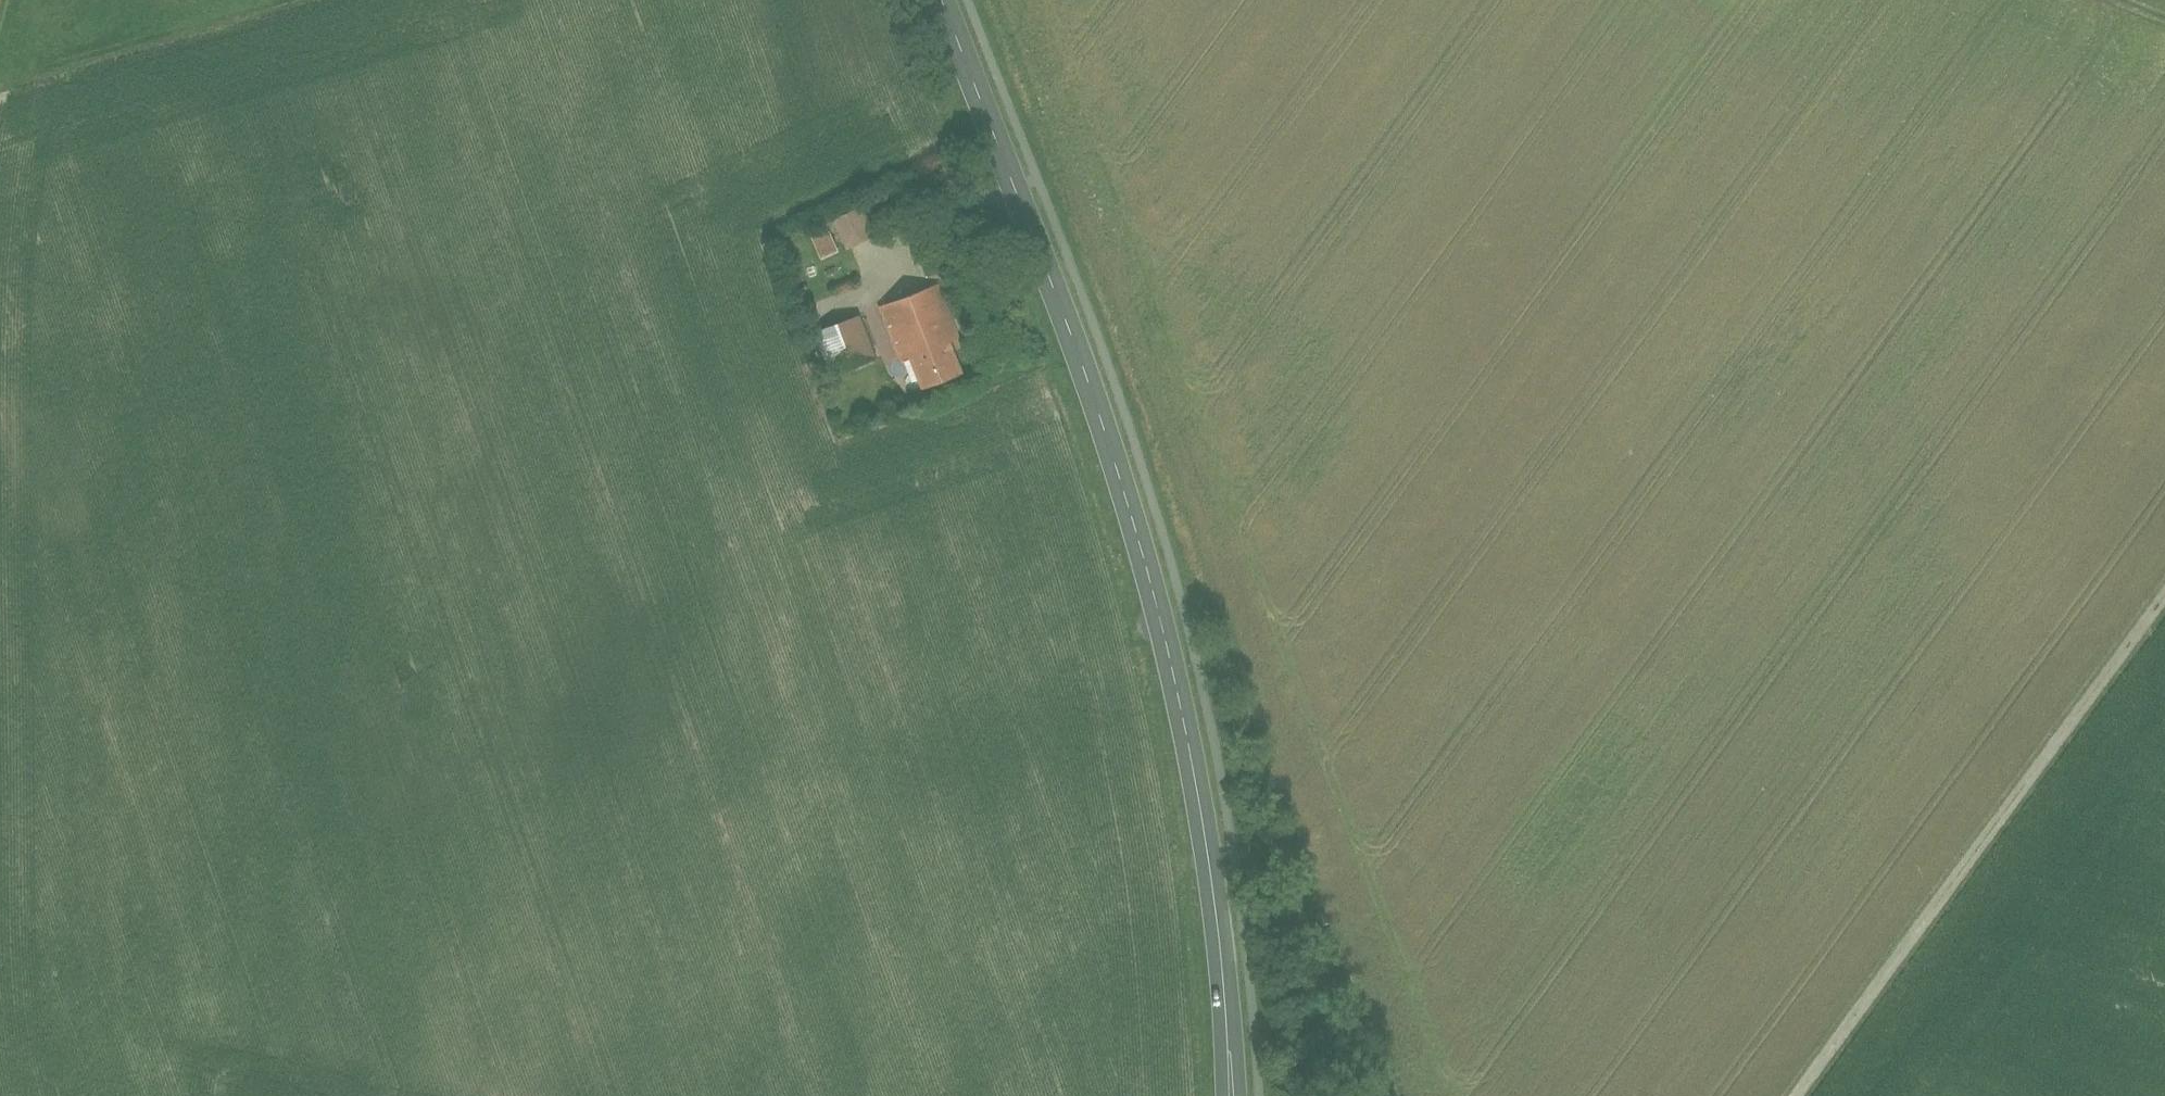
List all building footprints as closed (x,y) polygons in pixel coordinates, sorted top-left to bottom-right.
[(868,219),(854,190),(823,204),(837,234),(868,219)] [(830,236),(825,225),(808,233),(813,244),(830,236)] [(939,286),(880,309),(900,362),(910,358),(923,391),(963,375),(950,342),(960,338),(939,286)] [(867,341),(851,299),(805,317),(822,359),(867,341)]
